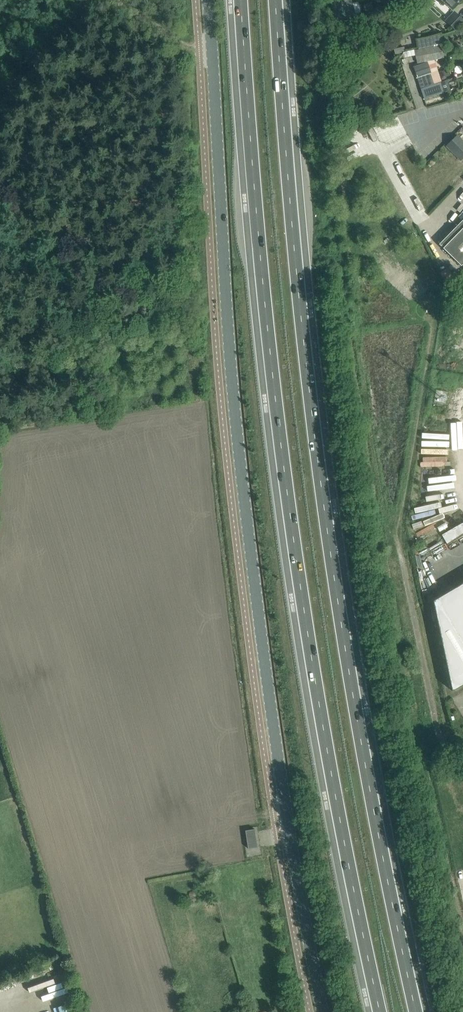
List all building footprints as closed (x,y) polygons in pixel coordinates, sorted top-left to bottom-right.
[(331,2),(336,21),(355,15),(350,0),(339,0),(331,2)] [(452,8),(460,0),(444,0),(452,8)] [(446,22),(454,30),(462,21),(462,20),(455,13),(446,22)] [(416,50),(434,46),(433,37),(414,42),(416,50)] [(448,56),(445,44),(416,50),(419,63),(448,56)] [(431,73),(428,62),(417,65),(413,67),(417,78),(431,73)] [(437,71),(431,73),(417,78),(421,89),(448,80),(434,84),(432,79),(439,77),(437,71)] [(451,91),(448,80),(421,89),(424,99),(441,94),(451,91)] [(462,155),(462,142),(457,136),(456,135),(447,145),(460,158),(462,155)] [(439,243),(461,265),(462,264),(462,219),(439,243)] [(433,600),(452,691),(462,684),(462,583),(433,600)] [(255,829),(246,830),(248,849),(258,847),(255,829)] [(237,1009),(237,1011),(247,1011),(246,1007),(242,1008),(241,1001),(237,1002),(238,1008),(237,1009)]
